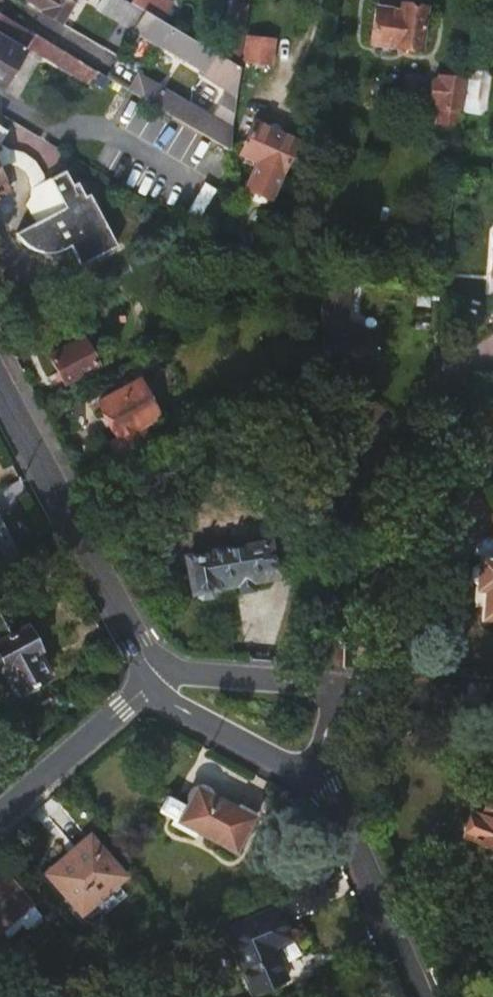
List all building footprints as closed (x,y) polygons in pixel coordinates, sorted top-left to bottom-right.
[(35,5),(34,7),(59,22),(72,0),(27,0),(35,5)] [(126,0),(100,0),(96,8),(133,30),(144,11),(138,7),(126,0)] [(166,23),(176,6),(166,0),(142,0),(138,7),(144,11),(166,23)] [(370,41),(418,48),(421,31),(424,7),(421,6),(420,1),(419,0),(404,0),(400,3),(379,0),(376,0),(370,41)] [(240,67),(248,4),(229,1),(221,56),(240,67)] [(144,11),(133,30),(159,45),(159,44),(204,70),(202,74),(215,82),(224,66),(239,74),(240,67),(221,56),(166,23),(144,11)] [(76,57),(1,12),(0,14),(0,84),(4,87),(26,51),(39,58),(42,55),(68,71),(76,57)] [(248,34),(244,60),(270,63),(272,38),(248,34)] [(427,104),(434,105),(438,71),(432,71),(427,104)] [(463,75),(438,71),(434,105),(441,106),(440,120),(454,122),(456,108),(459,108),(463,75)] [(482,74),(466,72),(461,114),(477,116),(484,111),(488,81),(482,74)] [(199,130),(207,116),(140,75),(131,90),(197,129),(199,130)] [(229,104),(235,105),(238,85),(231,84),(229,104)] [(230,149),(232,130),(207,116),(199,130),(230,149)] [(281,173),(296,142),(254,121),(239,153),(256,162),(243,188),(267,201),(281,173)] [(0,144),(8,132),(0,127),(0,144)] [(44,180),(44,179),(43,176),(39,167),(33,160),(26,156),(21,153),(10,151),(0,144),(0,163),(13,162),(17,163),(25,168),(31,175),(32,181),(32,189),(29,198),(25,202),(30,213),(44,180)] [(81,263),(117,244),(90,192),(85,195),(78,181),(73,183),(66,169),(44,180),(30,213),(34,220),(13,230),(71,243),(81,263)] [(9,185),(4,176),(0,178),(0,190),(9,185)] [(348,327),(352,281),(327,278),(322,321),(322,356),(354,360),(354,365),(376,367),(379,332),(348,327)] [(83,334),(48,355),(66,382),(100,362),(83,334)] [(321,362),(354,365),(354,360),(322,356),(321,362)] [(108,437),(120,459),(153,441),(141,418),(158,409),(139,376),(99,399),(118,431),(108,437)] [(17,558),(0,530),(0,568),(17,558)] [(268,540),(188,556),(194,590),(197,590),(199,592),(202,595),(212,594),(216,590),(216,585),(274,575),(268,540)] [(480,556),(480,564),(473,569),(473,582),(479,587),(478,600),(485,601),(485,616),(492,617),(492,556),(480,556)] [(0,640),(0,648),(20,691),(47,677),(35,653),(42,649),(31,624),(26,627),(16,604),(0,612),(0,637),(1,639),(0,640)] [(187,805),(181,816),(178,821),(237,851),(255,818),(197,786),(187,805)] [(478,792),(470,813),(480,817),(488,796),(478,792)] [(160,807),(181,816),(187,805),(167,794),(160,807)] [(470,813),(461,836),(492,848),(492,798),(488,796),(480,817),(470,813)] [(80,858),(54,882),(83,915),(125,879),(90,838),(76,852),(80,858)] [(49,876),(54,882),(80,858),(76,852),(49,876)] [(27,911),(0,879),(0,937),(27,911)] [(279,905),(227,927),(253,991),(288,976),(276,944),(292,937),(279,905)]
